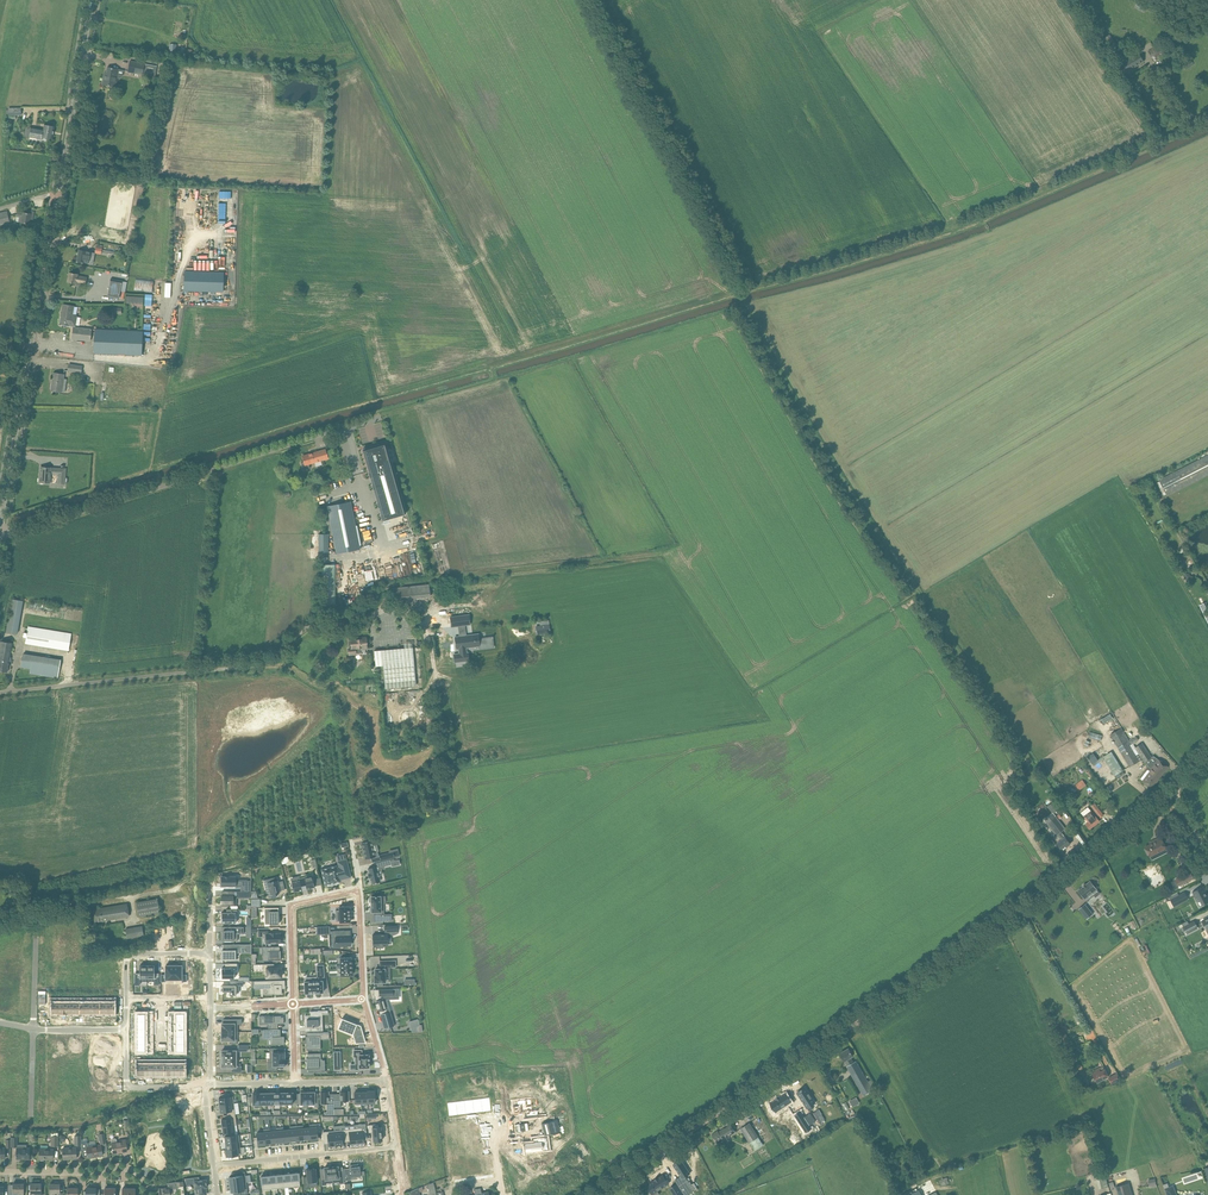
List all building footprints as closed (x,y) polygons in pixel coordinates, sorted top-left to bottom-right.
[(1167,54),(1161,44),(1148,51),(1154,61),(1167,54)] [(1139,53),(1134,57),(1121,64),(1126,72),(1131,69),(1144,61),(1139,53)] [(142,75),(145,65),(130,62),(128,72),(142,75)] [(115,87),(119,69),(107,67),(106,76),(107,77),(105,85),(115,87)] [(26,126),(25,131),(30,132),(29,137),(36,138),(42,139),(42,137),(52,139),(54,126),(48,125),(44,125),(43,129),(40,129),(31,127),(26,126)] [(16,216),(16,217),(19,217),(18,222),(23,223),(29,224),(30,219),(33,220),(34,211),(27,210),(27,213),(23,212),(17,211),(16,216)] [(10,223),(7,211),(0,213),(0,225),(10,223)] [(116,256),(117,252),(102,249),(102,246),(96,245),(95,253),(101,254),(101,253),(116,256)] [(228,258),(228,247),(219,247),(219,258),(228,258)] [(79,250),(77,261),(83,262),(84,262),(88,263),(89,258),(90,252),(85,251),(79,250)] [(223,292),(224,272),(184,271),(184,291),(223,292)] [(77,274),(69,273),(67,282),(76,283),(76,282),(86,284),(87,277),(77,276),(77,274)] [(111,279),(107,296),(119,298),(120,291),(122,281),(111,279)] [(152,292),(154,280),(136,279),(134,290),(152,292)] [(74,306),(63,304),(61,314),(62,314),(60,324),(70,326),(70,325),(76,326),(77,316),(72,315),(74,306)] [(90,341),(91,329),(73,327),(72,339),(90,341)] [(143,331),(95,329),(94,353),(141,355),(143,331)] [(81,366),(69,365),(68,371),(81,373),(81,366)] [(51,390),(57,391),(61,392),(65,392),(66,383),(62,383),(63,379),(64,374),(59,374),(53,373),(52,383),(53,384),(52,390),(51,390)] [(379,445),(371,447),(362,449),(367,465),(367,464),(369,471),(383,520),(406,514),(385,443),(379,444),(379,445)] [(301,463),(303,470),(310,468),(309,464),(328,458),(325,449),(302,456),(304,462),(301,463)] [(1157,483),(1164,495),(1166,494),(1167,496),(1207,475),(1207,455),(1159,480),(1159,481),(1157,483)] [(65,484),(66,469),(41,467),(40,477),(39,477),(39,482),(50,483),(50,474),(58,475),(57,483),(65,484)] [(360,549),(350,502),(327,506),(337,554),(360,549)] [(328,552),(328,534),(319,534),(319,552),(328,552)] [(1177,556),(1172,559),(1182,575),(1182,574),(1185,579),(1191,576),(1189,573),(1187,574),(1186,572),(1186,571),(1177,556)] [(323,606),(335,606),(335,564),(322,564),(323,606)] [(429,584),(393,588),(395,600),(430,596),(429,584)] [(18,634),(22,600),(11,599),(7,632),(18,634)] [(469,615),(450,617),(452,627),(458,626),(465,625),(470,624),(469,615)] [(540,626),(536,626),(537,634),(551,633),(549,624),(540,626)] [(25,644),(69,650),(71,632),(27,627),(27,632),(23,632),(23,637),(26,637),(25,644)] [(454,662),(469,660),(468,653),(466,653),(465,648),(486,645),(485,638),(478,639),(478,634),(455,637),(456,649),(459,649),(459,654),(453,655),(454,662)] [(367,648),(366,638),(361,639),(361,638),(360,638),(360,639),(357,639),(357,638),(351,639),(352,648),(349,648),(349,655),(355,654),(355,649),(367,648)] [(1,641),(0,647),(0,671),(7,672),(9,661),(10,662),(11,657),(10,657),(12,643),(1,641)] [(412,647),(374,651),(375,666),(383,666),(385,689),(416,686),(412,647)] [(61,660),(23,653),(21,667),(31,669),(30,674),(54,678),(58,678),(61,660)] [(1129,746),(1131,744),(1122,728),(1109,735),(1129,767),(1138,761),(1129,746)] [(1151,757),(1142,743),(1135,748),(1144,761),(1143,762),(1151,757)] [(1152,769),(1152,768),(1161,775),(1168,767),(1153,756),(1151,757),(1143,762),(1148,766),(1152,769)] [(1148,766),(1139,777),(1142,780),(1147,784),(1152,788),(1161,775),(1152,768),(1152,769),(1148,766)] [(1086,784),(1083,779),(1075,785),(1078,790),(1086,784)] [(1047,806),(1053,814),(1060,808),(1054,801),(1047,806)] [(1088,807),(1081,812),(1084,816),(1087,821),(1089,822),(1086,824),(1089,829),(1099,821),(1096,816),(1091,811),(1088,807)] [(1061,840),(1057,843),(1062,850),(1070,844),(1061,832),(1065,829),(1055,816),(1047,822),(1057,835),(1057,834),(1061,840)] [(1146,848),(1144,849),(1147,855),(1149,855),(1150,856),(1166,848),(1161,837),(1152,841),(1153,843),(1145,847),(1146,848)] [(377,843),(372,844),(371,840),(362,842),(365,859),(375,857),(374,852),(378,851),(377,843)] [(390,853),(379,855),(381,861),(395,857),(400,856),(398,849),(389,851),(390,853)] [(351,877),(347,860),(347,859),(346,860),(338,862),(338,861),(337,862),(338,862),(339,867),(337,867),(337,866),(336,866),(322,869),(321,869),(322,870),(325,884),(325,885),(326,885),(340,881),(340,882),(340,881),(340,880),(350,877),(351,877)] [(380,866),(377,867),(368,869),(369,873),(368,873),(369,878),(370,878),(371,883),(375,882),(375,883),(377,882),(376,882),(380,881),(378,871),(381,870),(380,866)] [(1191,872),(1175,880),(1178,886),(1194,878),(1191,872)] [(312,875),(304,877),(304,879),(292,882),(295,892),(315,887),(312,875)] [(221,882),(221,886),(226,886),(229,886),(233,886),(235,886),(242,886),(242,890),(240,890),(240,891),(250,891),(251,891),(251,880),(247,880),(236,880),(236,876),(229,876),(221,876),(221,879),(221,882)] [(272,882),(268,883),(270,892),(268,893),(269,899),(277,897),(276,893),(275,892),(276,891),(280,890),(285,889),(283,881),(278,882),(278,880),(277,877),(271,878),(272,882)] [(1083,887),(1078,891),(1084,899),(1085,898),(1096,889),(1097,889),(1097,888),(1097,887),(1095,884),(1094,884),(1094,885),(1090,881),(1086,885),(1085,884),(1082,886),(1083,887)] [(1200,882),(1190,887),(1191,890),(1194,889),(1194,891),(1203,886),(1200,882)] [(1069,897),(1075,894),(1072,885),(1066,887),(1069,897)] [(1193,892),(1197,901),(1196,902),(1199,908),(1204,905),(1203,904),(1207,902),(1207,897),(1203,887),(1193,892)] [(222,895),(222,903),(226,903),(226,905),(237,905),(237,898),(244,898),(244,896),(250,896),(250,891),(240,891),(228,891),(228,895),(222,895)] [(1174,907),(1188,899),(1184,892),(1179,895),(1170,900),(1174,907)] [(371,903),(371,906),(372,912),(379,912),(380,921),(392,921),(391,914),(384,915),(383,903),(381,903),(380,896),(376,896),(375,896),(371,897),(371,903)] [(157,898),(136,902),(138,917),(160,913),(157,898)] [(129,917),(127,904),(93,909),(95,922),(129,917)] [(1093,914),(1085,904),(1078,909),(1087,919),(1093,914)] [(339,911),(335,911),(336,921),(340,921),(340,922),(350,922),(350,906),(339,907),(339,911)] [(271,908),(264,908),(264,920),(269,920),(270,924),(279,924),(278,911),(271,911),(271,908)] [(226,912),(222,912),(222,923),(236,923),(236,913),(237,913),(237,909),(226,909),(230,909),(230,912),(226,912)] [(83,927),(81,912),(74,913),(76,927),(83,927)] [(52,921),(52,931),(53,931),(53,934),(57,934),(57,937),(66,937),(66,931),(63,931),(63,926),(65,926),(65,925),(64,925),(64,921),(52,921)] [(1182,924),(1187,933),(1197,928),(1194,921),(1189,924),(1187,921),(1182,924)] [(127,939),(143,936),(142,926),(125,929),(127,939)] [(222,931),(222,941),(226,941),(226,942),(231,942),(231,941),(238,941),(238,934),(244,934),(244,926),(228,926),(228,931),(222,931)] [(385,934),(373,935),(373,945),(377,945),(377,948),(384,948),(383,944),(388,944),(388,937),(398,934),(397,926),(384,926),(385,932),(387,932),(387,934),(385,934)] [(268,928),(258,929),(258,936),(261,936),(262,943),(266,943),(280,943),(280,942),(282,942),(281,937),(280,937),(280,933),(276,933),(271,933),(271,934),(268,934),(268,928)] [(404,929),(406,954),(413,954),(412,928),(404,929)] [(344,930),(333,931),(333,948),(341,948),(341,946),(350,945),(350,937),(344,937),(344,930)] [(66,953),(69,953),(69,941),(63,941),(63,945),(52,945),(52,953),(66,953)] [(222,950),(222,959),(223,959),(237,959),(236,959),(236,953),(239,953),(251,953),(251,944),(239,944),(223,944),(223,950),(222,950)] [(274,947),(260,947),(260,954),(263,954),(264,960),(268,960),(273,960),(273,961),(277,961),(277,960),(281,960),(281,950),(280,951),(274,951),(274,947)] [(90,965),(90,971),(93,971),(104,971),(104,966),(105,966),(109,966),(111,966),(114,966),(114,962),(114,961),(114,957),(109,957),(109,955),(105,955),(105,957),(100,957),(100,965),(98,965),(90,965)] [(341,976),(352,975),(352,957),(340,958),(341,976)] [(222,968),(222,978),(234,978),(234,969),(237,969),(237,963),(225,963),(225,968),(222,968)] [(161,974),(161,982),(166,982),(166,979),(174,979),(174,964),(170,964),(170,966),(166,966),(166,974),(161,974)] [(174,964),(174,979),(181,979),(181,982),(187,982),(187,974),(182,974),(182,965),(178,966),(178,964),(174,964)] [(267,972),(267,977),(282,977),(281,967),(274,968),(274,964),(263,964),(263,972),(267,972)] [(135,973),(135,985),(140,985),(140,981),(147,981),(147,966),(139,965),(140,973),(135,973)] [(306,982),(304,982),(305,982),(305,993),(306,993),(322,992),(323,992),(322,981),(321,981),(321,977),(324,977),(323,965),(317,966),(318,977),(318,981),(311,981),(311,977),(306,978),(306,982)] [(147,966),(147,981),(154,981),(154,985),(159,985),(159,973),(154,973),(154,966),(147,966)] [(375,975),(374,975),(374,982),(377,982),(382,982),(385,982),(385,981),(385,977),(391,977),(390,967),(380,967),(380,969),(375,969),(375,975)] [(104,971),(93,971),(93,977),(100,977),(100,985),(114,985),(114,975),(105,975),(105,971),(104,971)] [(254,988),(254,989),(269,988),(269,994),(274,994),(282,994),(282,988),(279,988),(279,982),(272,982),(272,980),(254,981),(254,988)] [(221,988),(221,990),(222,990),(222,992),(228,992),(228,996),(236,996),(236,992),(239,992),(239,986),(243,986),(243,981),(239,981),(230,981),(230,985),(222,985),(222,988),(221,988)] [(373,990),(374,997),(375,997),(375,998),(377,1003),(375,1003),(377,1009),(378,1009),(382,1022),(389,1020),(390,1027),(384,1028),(384,1029),(395,1026),(390,1011),(387,1012),(383,998),(383,996),(393,996),(393,989),(373,990)] [(310,1015),(305,1015),(305,1016),(306,1027),(312,1027),(312,1031),(323,1031),(323,1026),(322,1015),(328,1014),(328,1010),(318,1011),(310,1011),(310,1015)] [(274,1016),(259,1016),(259,1022),(264,1022),(264,1024),(268,1024),(268,1026),(268,1028),(278,1028),(278,1024),(284,1023),(284,1017),(281,1017),(281,1016),(274,1016)] [(342,1018),(338,1028),(353,1034),(356,1042),(356,1043),(357,1043),(364,1043),(365,1043),(365,1042),(365,1041),(361,1027),(360,1027),(360,1026),(359,1026),(356,1025),(357,1024),(352,1022),(349,1021),(342,1018)] [(222,1026),(222,1032),(234,1032),(236,1032),(236,1023),(238,1023),(238,1019),(224,1019),(224,1023),(223,1023),(223,1026),(222,1026)] [(279,1036),(279,1029),(262,1030),(263,1039),(272,1039),(272,1045),(284,1044),(284,1036),(279,1036)] [(222,1032),(222,1040),(229,1040),(229,1044),(238,1044),(238,1039),(234,1039),(234,1032),(222,1032)] [(307,1036),(306,1036),(306,1037),(307,1037),(308,1044),(306,1044),(306,1050),(321,1050),(320,1039),(329,1039),(329,1032),(307,1032),(307,1036)] [(1059,1036),(1064,1045),(1070,1042),(1065,1033),(1059,1036)] [(334,1035),(334,1047),(344,1046),(343,1034),(334,1035)] [(95,1038),(95,1050),(114,1049),(113,1049),(113,1047),(114,1047),(114,1042),(105,1042),(105,1038),(95,1038)] [(52,1044),(52,1049),(53,1049),(53,1051),(61,1051),(61,1056),(67,1056),(67,1050),(66,1050),(66,1042),(62,1042),(62,1041),(57,1041),(57,1042),(53,1042),(53,1044),(52,1044)] [(270,1059),(285,1059),(285,1051),(277,1052),(277,1048),(269,1048),(270,1059)] [(853,1056),(849,1048),(840,1054),(844,1061),(847,1066),(853,1062),(851,1058),(853,1056)] [(114,1049),(95,1050),(95,1061),(106,1061),(106,1057),(114,1057),(114,1055),(115,1055),(115,1051),(114,1051),(114,1049)] [(222,1053),(220,1053),(220,1057),(222,1057),(222,1059),(236,1059),(236,1050),(231,1050),(227,1050),(222,1050),(222,1053)] [(362,1050),(354,1050),(354,1057),(359,1057),(359,1064),(355,1064),(355,1069),(362,1069),(365,1069),(365,1067),(369,1067),(369,1063),(369,1059),(369,1055),(369,1054),(368,1054),(362,1054),(362,1050)] [(308,1053),(308,1058),(307,1058),(307,1069),(314,1069),(314,1072),(325,1072),(325,1066),(319,1066),(319,1060),(321,1060),(321,1053),(308,1053)] [(52,1065),(52,1072),(55,1072),(55,1073),(61,1073),(61,1075),(69,1075),(69,1071),(65,1071),(65,1062),(71,1062),(71,1056),(60,1056),(60,1060),(54,1060),(54,1065),(52,1065)] [(222,1061),(220,1061),(220,1065),(222,1065),(222,1067),(227,1067),(231,1067),(232,1067),(232,1071),(241,1071),(241,1066),(240,1066),(240,1064),(236,1064),(236,1059),(222,1059),(222,1061)] [(268,1062),(273,1062),(273,1071),(277,1071),(277,1066),(286,1066),(286,1062),(285,1062),(285,1059),(270,1059),(268,1059),(268,1062)] [(847,1066),(850,1071),(858,1087),(864,1095),(873,1090),(872,1088),(874,1086),(870,1080),(868,1081),(862,1072),(857,1063),(856,1061),(853,1062),(847,1066)] [(1095,1072),(1092,1074),(1097,1083),(1109,1076),(1105,1069),(1103,1066),(1099,1068),(1094,1071),(1095,1072)] [(1121,1080),(1117,1073),(1108,1077),(1112,1084),(1121,1080)] [(52,1087),(52,1092),(54,1092),(54,1093),(60,1093),(60,1097),(68,1097),(69,1097),(69,1092),(67,1092),(67,1086),(65,1086),(65,1078),(56,1078),(56,1081),(54,1081),(54,1087),(52,1087)] [(91,1084),(91,1090),(100,1090),(100,1100),(106,1100),(106,1099),(114,1099),(114,1090),(106,1090),(106,1083),(91,1084)] [(805,1087),(798,1092),(801,1097),(800,1097),(807,1108),(809,1111),(813,1108),(811,1105),(815,1103),(805,1087)] [(334,1109),(334,1107),(333,1094),(328,1094),(328,1091),(326,1092),(326,1090),(321,1090),(321,1092),(320,1092),(321,1103),(327,1103),(327,1110),(334,1109)] [(348,1091),(347,1091),(347,1090),(341,1090),(341,1091),(340,1091),(340,1094),(333,1094),(334,1107),(341,1107),(341,1101),(349,1101),(348,1091)] [(300,1093),(297,1094),(297,1104),(297,1107),(305,1107),(308,1107),(308,1104),(307,1092),(305,1092),(305,1091),(300,1091),(300,1093)] [(315,1092),(307,1092),(308,1104),(315,1104),(315,1107),(318,1107),(318,1099),(315,1099),(315,1093),(315,1092)] [(221,1098),(219,1098),(220,1105),(234,1103),(233,1096),(230,1096),(230,1093),(220,1094),(221,1098)] [(771,1103),(769,1104),(771,1108),(773,1107),(774,1108),(772,1109),(774,1112),(776,1111),(791,1102),(786,1093),(780,1097),(776,1100),(771,1103)] [(856,1097),(849,1101),(852,1106),(859,1102),(856,1097)] [(490,1098),(481,1099),(483,1112),(491,1111),(490,1098)] [(481,1099),(473,1100),(474,1113),(483,1112),(481,1099)] [(514,1101),(513,1101),(513,1102),(514,1106),(513,1106),(513,1108),(514,1108),(514,1113),(524,1112),(525,1118),(524,1118),(538,1117),(537,1110),(538,1110),(533,1110),(532,1110),(531,1099),(518,1101),(514,1101)] [(473,1100),(464,1101),(466,1114),(474,1113),(473,1100)] [(51,1103),(51,1108),(52,1108),(52,1111),(66,1111),(66,1101),(52,1101),(52,1103),(51,1103)] [(464,1101),(455,1102),(457,1115),(466,1114),(464,1101)] [(455,1102),(447,1103),(449,1116),(457,1115),(455,1102)] [(234,1103),(220,1105),(221,1112),(227,1111),(227,1115),(235,1114),(234,1103)] [(801,1112),(795,1115),(806,1132),(811,1128),(801,1112)] [(810,1113),(804,1117),(810,1125),(816,1121),(811,1113),(810,1113)] [(224,1119),(222,1119),(222,1126),(234,1125),(237,1124),(235,1114),(227,1115),(223,1115),(224,1119)] [(869,1136),(870,1135),(859,1115),(858,1116),(869,1136)] [(320,1123),(309,1125),(309,1127),(310,1127),(311,1138),(311,1139),(318,1139),(317,1131),(321,1131),(320,1123)] [(465,1124),(458,1125),(458,1131),(459,1130),(465,1130),(466,1138),(476,1137),(475,1125),(474,1126),(468,1126),(468,1123),(465,1124)] [(749,1123),(740,1128),(749,1143),(749,1142),(754,1151),(763,1145),(749,1123)] [(234,1125),(222,1126),(223,1133),(225,1132),(226,1136),(235,1135),(238,1134),(237,1124),(234,1125)] [(372,1124),(368,1125),(369,1133),(373,1132),(374,1141),(382,1140),(382,1136),(383,1136),(382,1131),(381,1131),(381,1127),(373,1127),(372,1124)] [(717,1143),(735,1131),(730,1124),(727,1126),(728,1127),(725,1129),(724,1128),(717,1133),(716,1132),(711,1135),(717,1143)] [(297,1126),(290,1127),(290,1129),(291,1141),(298,1140),(297,1126)] [(283,1127),(276,1128),(276,1131),(277,1131),(278,1142),(285,1141),(283,1130),(284,1130),(283,1127)] [(349,1129),(345,1130),(346,1142),(350,1141),(350,1143),(357,1143),(355,1128),(349,1129)] [(362,1128),(355,1128),(357,1143),(363,1142),(363,1140),(367,1139),(366,1130),(362,1131),(362,1128)] [(270,1129),(263,1129),(264,1132),(265,1143),(271,1142),(270,1131),(271,1131),(270,1129)] [(345,1130),(334,1131),(336,1145),(343,1144),(342,1142),(346,1142),(345,1130)] [(334,1131),(323,1132),(324,1144),(328,1143),(328,1146),(336,1145),(334,1131)] [(264,1132),(257,1133),(258,1145),(265,1144),(265,1143),(264,1132)] [(226,1136),(225,1136),(226,1143),(237,1142),(239,1141),(239,1134),(238,1134),(235,1135),(226,1136)] [(17,1145),(17,1137),(11,1137),(11,1146),(18,1146),(18,1148),(17,1148),(17,1159),(17,1158),(25,1158),(25,1159),(29,1159),(29,1148),(26,1148),(26,1145),(17,1145)] [(462,1149),(461,1149),(461,1155),(471,1154),(471,1149),(477,1148),(478,1148),(476,1137),(466,1138),(467,1148),(462,1149)] [(533,1142),(524,1144),(525,1152),(541,1150),(548,1149),(547,1137),(533,1138),(533,1142)] [(127,1151),(125,1140),(120,1140),(120,1142),(117,1142),(116,1139),(115,1138),(112,1139),(111,1140),(113,1153),(122,1151),(122,1152),(127,1151)] [(88,1142),(82,1144),(82,1148),(83,1148),(83,1157),(87,1157),(87,1155),(88,1155),(89,1157),(103,1155),(102,1152),(102,1149),(101,1145),(96,1146),(88,1147),(88,1143),(88,1142)] [(76,1147),(63,1148),(63,1158),(72,1157),(72,1159),(76,1158),(76,1147)] [(226,1149),(225,1149),(226,1156),(241,1154),(240,1147),(237,1147),(237,1148),(227,1149),(226,1149)] [(53,1149),(39,1149),(39,1159),(45,1159),(45,1158),(52,1158),(52,1159),(53,1159),(53,1149)] [(503,1154),(501,1155),(503,1170),(509,1169),(508,1166),(513,1165),(511,1152),(503,1153),(503,1154)] [(490,1156),(479,1158),(479,1155),(470,1156),(472,1156),(474,1167),(475,1167),(476,1175),(483,1174),(482,1166),(491,1164),(490,1156)] [(681,1159),(673,1165),(680,1176),(682,1178),(686,1176),(690,1173),(683,1163),(685,1162),(683,1159),(682,1160),(681,1159)] [(346,1169),(343,1169),(344,1180),(351,1180),(351,1178),(361,1177),(360,1171),(360,1166),(359,1166),(358,1164),(352,1165),(352,1166),(349,1166),(349,1168),(346,1168),(346,1169)] [(338,1166),(331,1167),(333,1182),(339,1182),(339,1183),(344,1183),(343,1173),(339,1173),(338,1166)] [(325,1174),(321,1175),(322,1185),(326,1184),(326,1183),(333,1182),(331,1167),(324,1167),(325,1174)] [(317,1181),(316,1168),(306,1169),(307,1176),(303,1177),(304,1188),(309,1188),(308,1182),(317,1181)] [(229,1177),(230,1184),(246,1182),(245,1171),(237,1172),(238,1176),(229,1177)] [(291,1173),(292,1187),(300,1186),(299,1172),(291,1173)] [(292,1187),(291,1173),(283,1174),(285,1188),(292,1187)] [(285,1188),(283,1174),(276,1175),(277,1188),(285,1188)] [(270,1189),(269,1175),(261,1176),(262,1190),(270,1189)] [(269,1175),(270,1189),(277,1188),(276,1175),(269,1175)] [(647,1191),(649,1194),(651,1194),(668,1184),(662,1175),(647,1185),(650,1189),(647,1191)] [(1108,1186),(1106,1176),(1097,1179),(1099,1188),(1108,1186)] [(186,1185),(195,1184),(195,1188),(198,1188),(199,1194),(200,1194),(204,1194),(206,1194),(205,1187),(207,1187),(207,1186),(208,1186),(207,1180),(206,1181),(206,1179),(199,1180),(199,1177),(185,1178),(186,1185)] [(678,1186),(684,1194),(686,1194),(692,1191),(687,1183),(686,1181),(678,1186)] [(13,1192),(19,1192),(19,1194),(24,1194),(24,1189),(24,1183),(23,1183),(19,1183),(19,1182),(14,1182),(14,1183),(13,1183),(13,1189),(13,1192)] [(246,1182),(230,1184),(231,1192),(239,1191),(240,1194),(248,1193),(246,1182)] [(41,1183),(31,1183),(31,1193),(30,1193),(29,1194),(41,1194),(41,1183)] [(1115,1187),(1118,1194),(1131,1194),(1128,1183),(1115,1187)] [(59,1184),(50,1184),(50,1194),(54,1194),(54,1192),(59,1192),(59,1184)] [(96,1194),(96,1189),(96,1188),(95,1188),(95,1186),(91,1186),(91,1188),(86,1188),(86,1191),(83,1191),(83,1194),(96,1194)] [(159,1187),(159,1194),(170,1194),(170,1193),(174,1193),(173,1186),(159,1187)]
